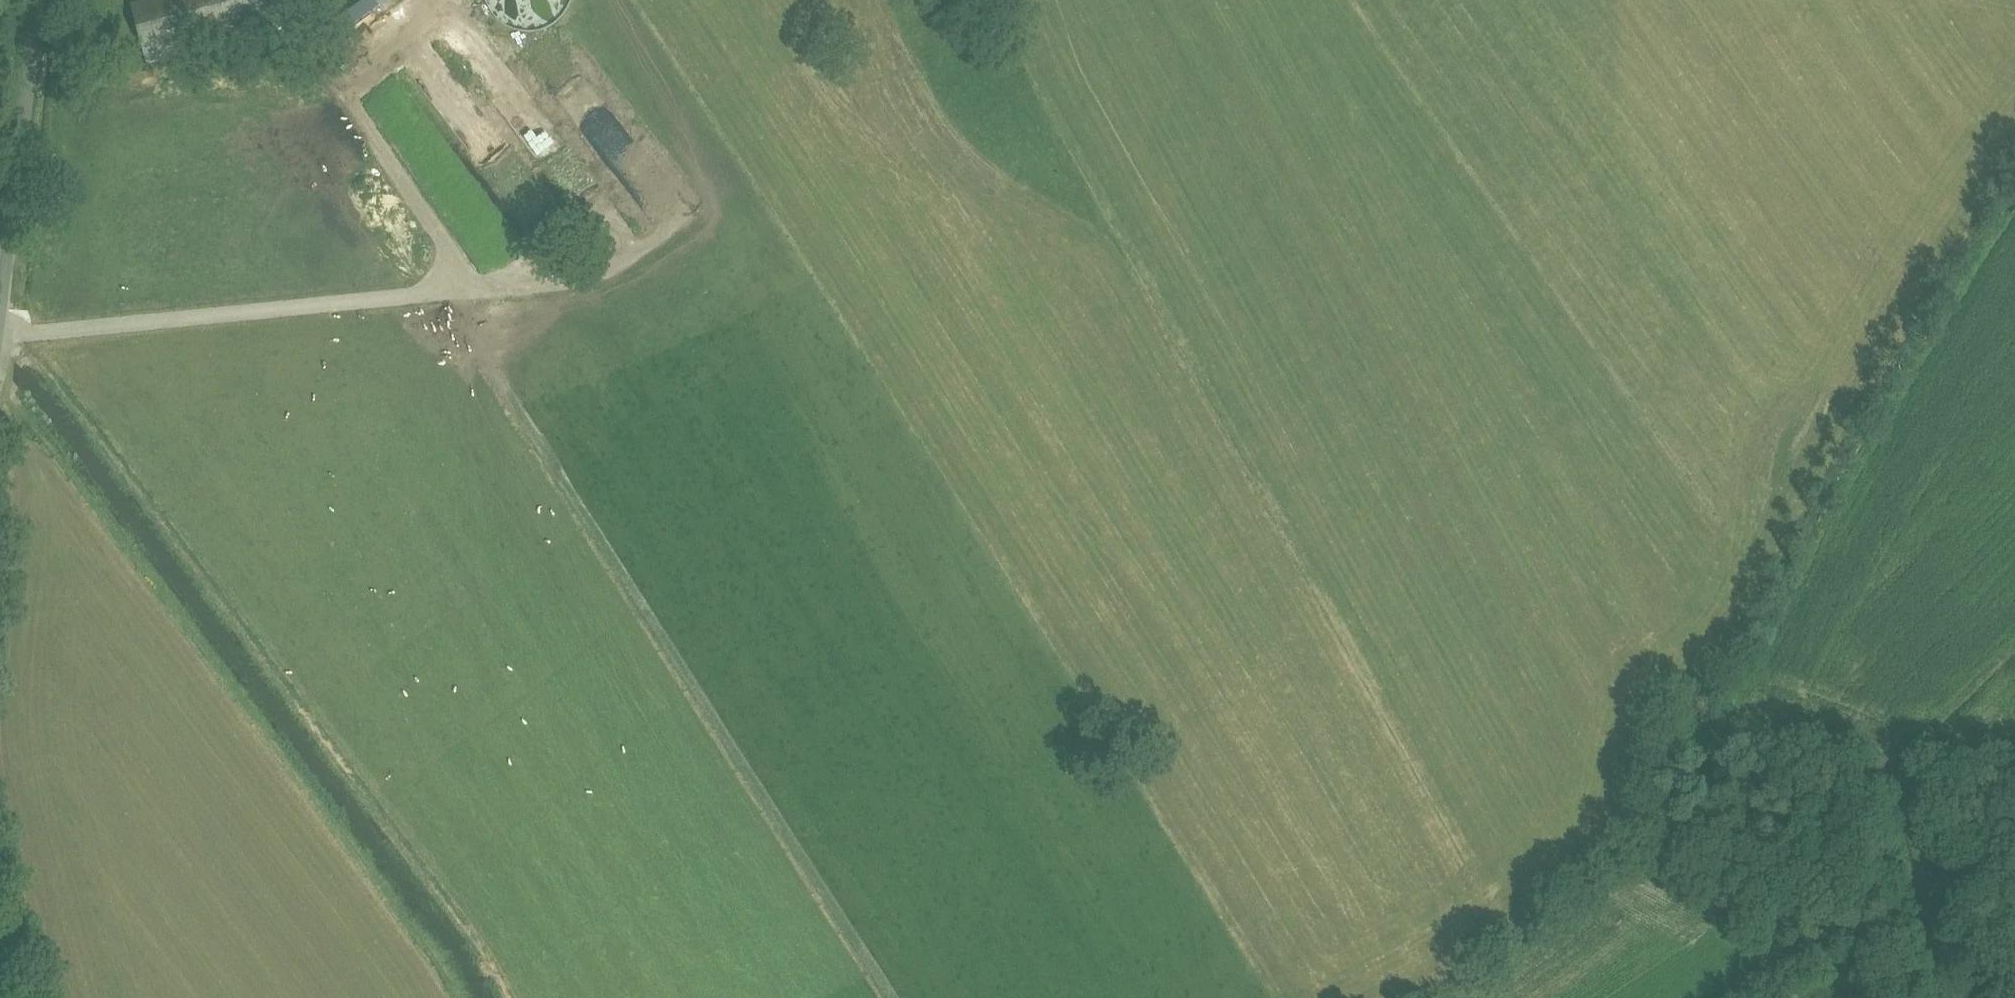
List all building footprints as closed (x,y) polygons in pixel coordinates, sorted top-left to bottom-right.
[(212,48),(200,0),(152,0),(132,5),(148,65),(212,48)] [(330,0),(313,0),(319,8),(330,0)] [(387,0),(348,0),(317,23),(331,41),(387,0)]
